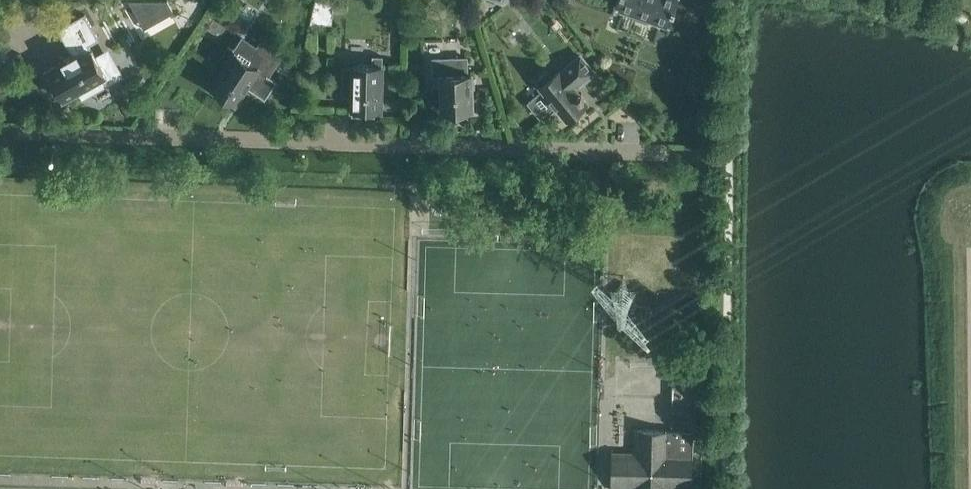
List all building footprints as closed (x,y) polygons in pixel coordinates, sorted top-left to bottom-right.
[(619,5),(619,4),(636,11),(635,16),(649,21),(651,16),(669,22),(668,23),(670,23),(678,0),(618,0),(616,5),(619,5)] [(100,65),(101,64),(101,63),(98,65),(90,51),(89,51),(86,46),(100,39),(86,13),(58,28),(74,55),(44,72),(55,91),(59,89),(64,98),(89,84),(92,89),(112,78),(100,65)] [(218,91),(216,93),(231,102),(232,100),(236,103),(247,86),(266,98),(278,80),(259,68),(268,55),(258,48),(249,62),(235,52),(223,70),(225,71),(214,88),(218,91)] [(373,55),(373,64),(354,64),(354,68),(345,68),(345,93),(353,94),(352,114),(376,115),(376,109),(382,110),(383,55),(373,55)] [(545,90),(535,99),(545,112),(555,103),(568,118),(572,115),(574,118),(586,108),(584,106),(588,102),(584,97),(586,96),(582,92),(581,93),(576,87),(595,71),(581,55),(562,70),(561,69),(553,75),(549,69),(536,79),(545,90)] [(470,113),(470,109),(473,109),(472,72),(468,72),(468,56),(434,58),(434,75),(442,74),(443,110),(456,110),(456,114),(470,113)] [(672,425),(696,426),(697,385),(673,385),(672,425)] [(694,450),(694,430),(636,429),(635,451),(612,450),(611,488),(693,488),(694,450)]
